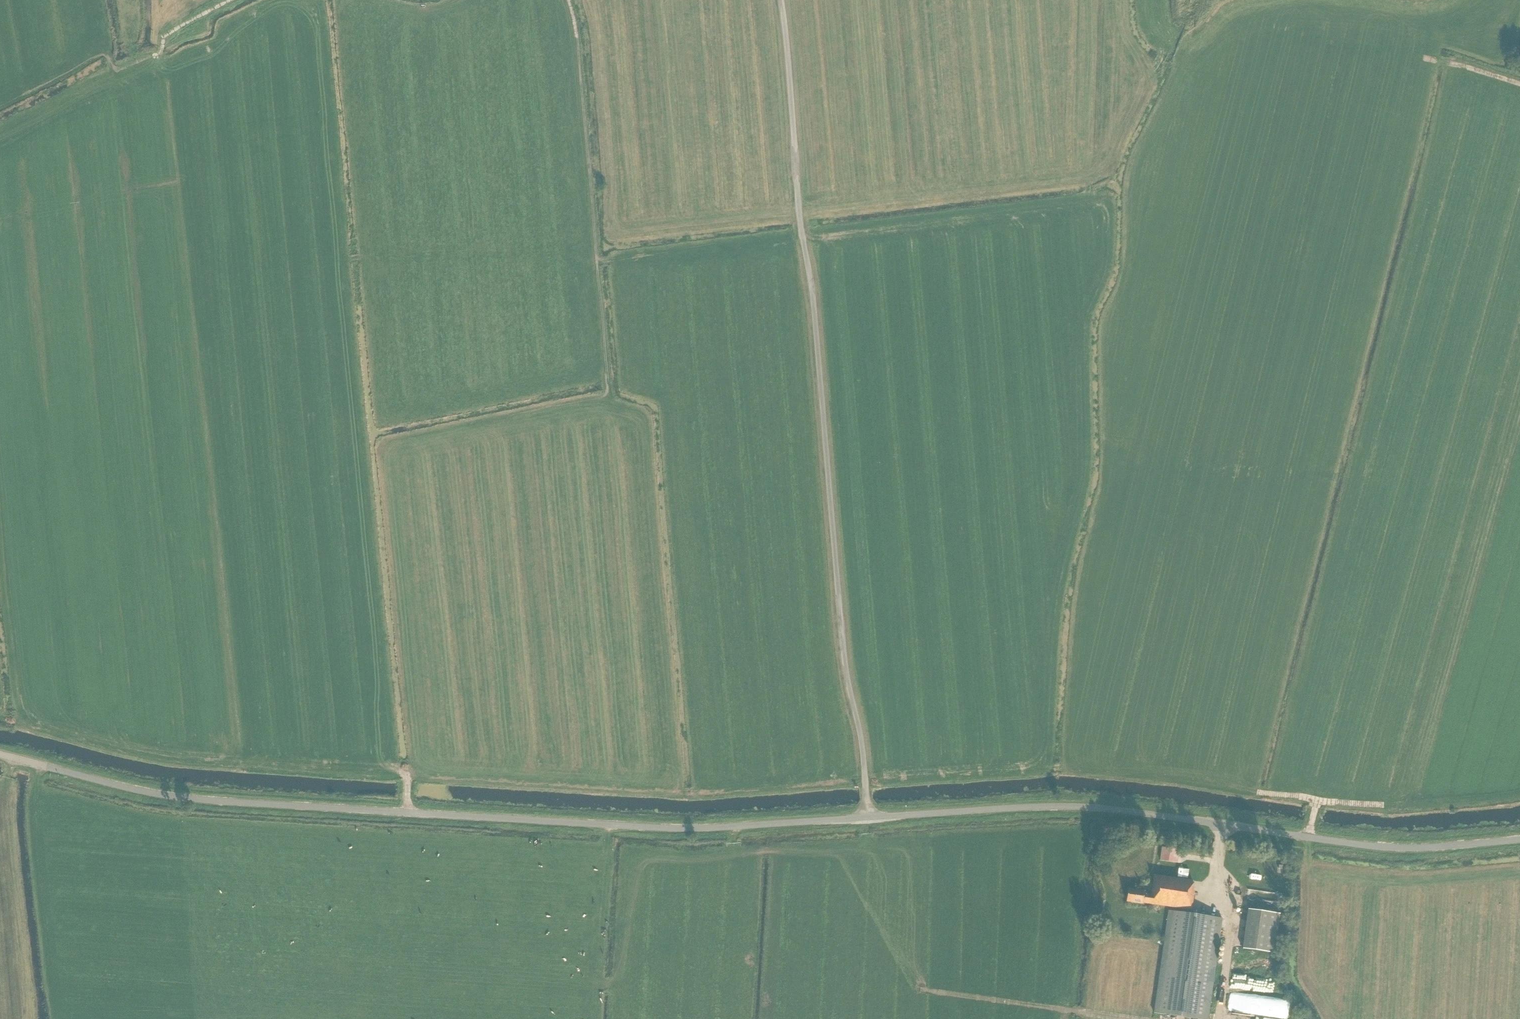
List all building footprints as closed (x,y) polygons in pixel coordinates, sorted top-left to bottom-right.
[(1160,861),(1177,863),(1179,850),(1162,847),(1160,861)] [(1222,918),(1189,913),(1190,909),(1191,910),(1194,890),(1191,889),(1193,881),(1154,875),(1151,895),(1144,893),(1144,892),(1128,889),(1126,901),(1142,904),(1143,903),(1183,908),(1183,912),(1168,910),(1154,1013),(1196,1018),(1208,1018),(1222,918)] [(1248,910),(1243,949),(1275,953),(1280,914),(1248,910)]
